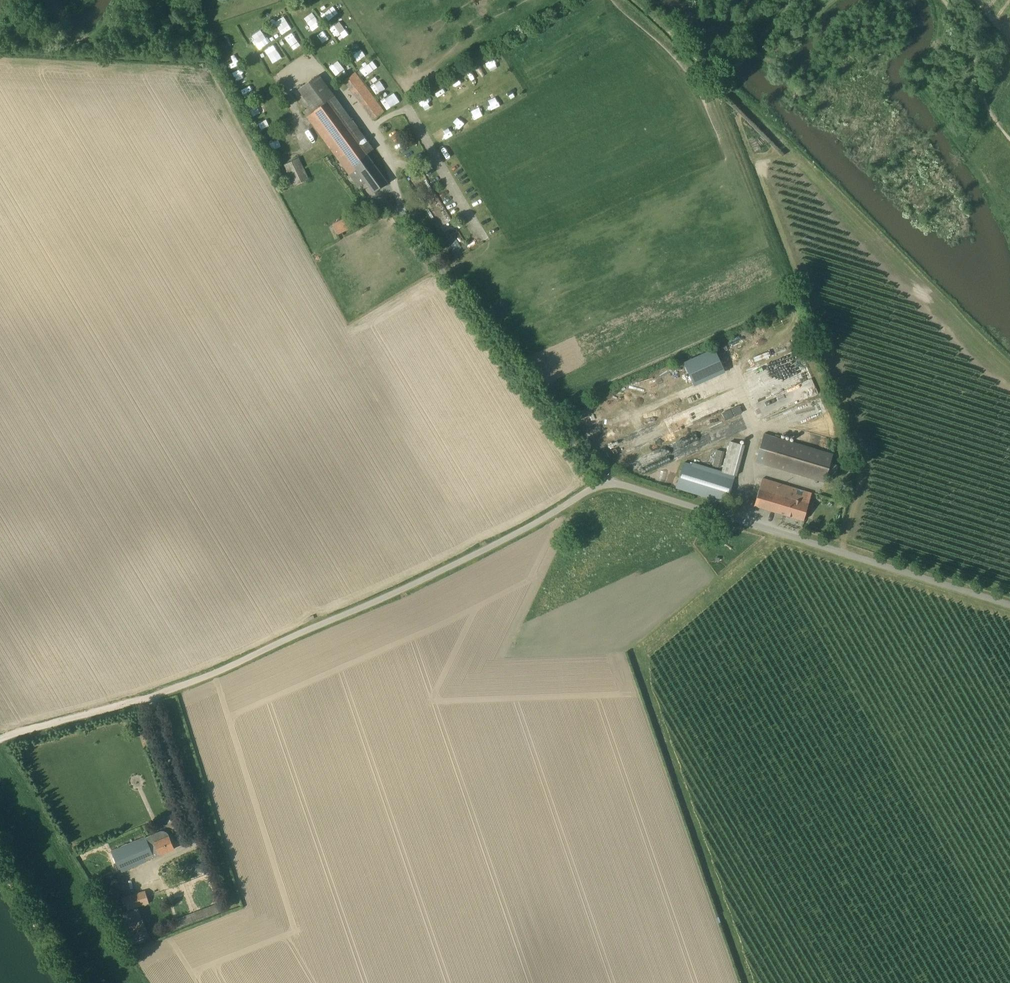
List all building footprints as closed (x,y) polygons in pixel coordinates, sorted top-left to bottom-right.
[(326,20),(336,15),(332,6),(322,11),(326,20)] [(308,15),(315,26),(320,23),(314,12),(308,15)] [(283,35),(293,28),(287,19),(277,26),(283,35)] [(331,26),(334,36),(346,31),(343,22),(331,26)] [(251,35),(257,49),(270,43),(264,29),(251,35)] [(294,30),(284,37),(293,50),(303,43),(294,30)] [(320,42),(329,39),(326,30),(317,33),(320,42)] [(225,36),(215,41),(220,51),(230,46),(225,36)] [(265,50),(273,62),(283,56),(275,44),(265,50)] [(359,48),(352,52),(356,58),(362,54),(359,48)] [(231,62),(238,58),(235,52),(228,56),(231,62)] [(337,76),(346,68),(338,60),(329,68),(337,76)] [(366,66),(358,69),(361,77),(369,73),(366,66)] [(372,120),(384,111),(355,72),(343,81),(372,120)] [(387,182),(367,154),(373,149),(335,97),(336,96),(319,73),(300,88),(317,110),(309,116),(350,175),(357,170),(366,182),(373,192),(374,193),(375,192),(387,183),(387,184),(388,183),(388,182),(387,182)] [(378,93),(387,86),(380,78),(371,85),(378,93)] [(387,110),(400,102),(393,92),(381,101),(387,110)] [(421,112),(428,108),(424,101),(417,105),(421,112)] [(462,138),(452,141),(455,150),(465,146),(462,138)] [(294,186),(308,179),(298,158),(284,165),(294,186)] [(338,235),(351,228),(346,218),(333,224),(338,235)] [(698,385),(731,373),(721,348),(689,360),(698,385)] [(802,351),(744,371),(760,417),(818,397),(802,351)] [(807,405),(813,417),(825,411),(820,400),(807,405)] [(728,421),(745,413),(741,404),(724,412),(728,421)] [(833,454),(799,444),(780,438),(764,433),(756,461),(825,482),(827,472),(831,462),(833,454)] [(730,441),(723,468),(721,472),(737,476),(745,445),(730,441)] [(676,487),(727,503),(735,477),(732,477),(733,475),(692,463),(691,464),(684,462),(676,487)] [(804,520),(808,502),(801,500),(803,495),(797,493),(798,489),(795,489),(795,488),(762,478),(754,505),(804,520)] [(169,836),(168,834),(166,832),(164,831),(161,831),(151,835),(154,842),(149,845),(146,837),(113,851),(121,870),(175,849),(169,836)] [(205,873),(207,865),(197,863),(195,872),(205,873)] [(149,903),(145,890),(124,896),(126,905),(128,910),(149,903)]
